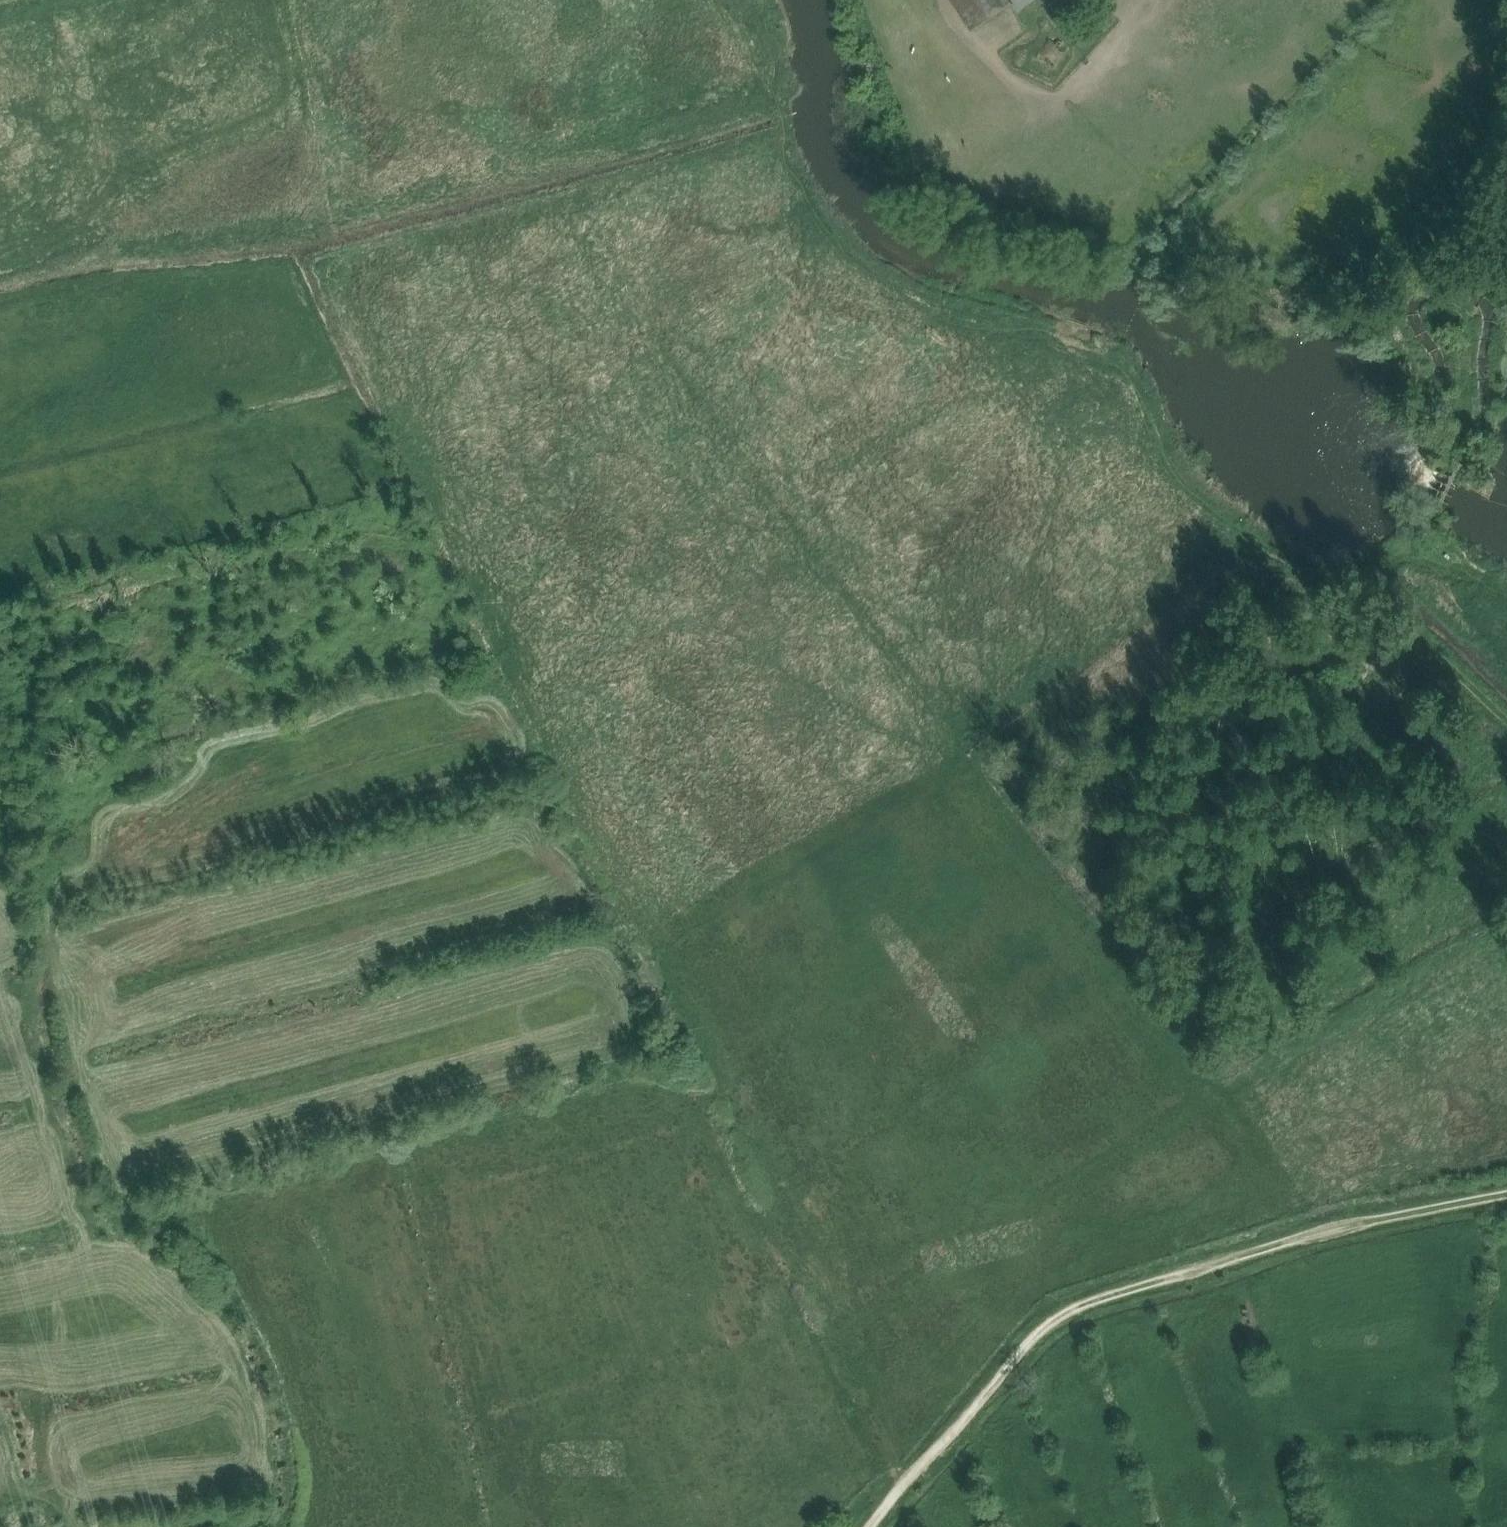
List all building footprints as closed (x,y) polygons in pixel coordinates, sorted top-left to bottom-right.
[(970,31),(1012,2),(1010,0),(950,0),(970,31)]
